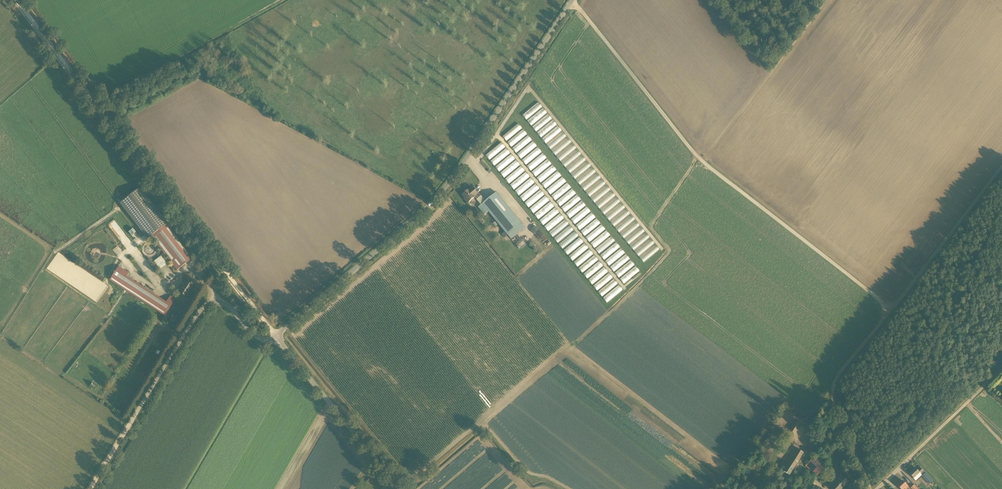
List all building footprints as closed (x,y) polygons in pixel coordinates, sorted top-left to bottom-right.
[(526,120),(542,106),(538,102),(523,115),(526,120)] [(527,121),(531,126),(547,112),(543,108),(527,121)] [(532,126),(536,131),(552,119),(549,114),(532,126)] [(567,137),(562,131),(558,125),(553,120),(537,132),(550,149),(567,137)] [(503,137),(507,141),(522,127),(518,123),(503,137)] [(523,129),(507,142),(527,166),(536,158),(535,157),(541,152),(537,147),(532,140),(532,141),(527,134),(527,135),(523,129)] [(556,155),(571,142),(567,137),(552,151),(556,155)] [(502,143),(485,154),(488,159),(505,148),(502,143)] [(586,160),(582,155),(577,149),(573,144),(557,156),(570,173),(586,160)] [(495,155),(489,160),(525,204),(532,205),(545,195),(541,190),(539,190),(539,188),(535,183),(530,188),(528,187),(534,182),(531,178),(526,181),(524,181),(530,176),(525,171),(520,165),(516,160),(511,164),(511,162),(515,159),(510,153),(511,153),(506,148),(497,155),(495,155)] [(543,153),(527,165),(557,204),(562,204),(576,193),(572,189),(565,194),(565,192),(571,187),(567,183),(559,189),(560,186),(566,182),(562,177),(557,181),(555,181),(561,176),(557,171),(550,177),(547,177),(556,170),(552,165),(545,171),(545,168),(551,164),(548,159),(542,163),(541,163),(542,161),(546,158),(543,153)] [(584,191),(601,178),(597,173),(596,173),(592,167),(587,161),(571,174),(584,191)] [(591,197),(594,202),(611,190),(606,185),(602,179),(586,192),(590,198),(591,197)] [(139,188),(119,204),(146,239),(151,236),(167,224),(139,188)] [(464,199),(468,203),(475,197),(478,194),(473,188),(469,190),(462,195),(465,198),(464,199)] [(488,212),(495,220),(507,235),(522,224),(519,220),(509,208),(496,192),(478,207),(484,215),(488,212)] [(554,206),(550,202),(535,215),(539,219),(554,206)] [(581,211),(580,210),(586,206),(583,202),(566,213),(570,218),(573,215),(574,216),(581,211)] [(622,203),(605,215),(609,220),(625,208),(622,203)] [(587,207),(571,219),(574,224),(590,212),(587,207)] [(542,224),(559,213),(556,208),(539,220),(542,224)] [(614,227),(630,213),(626,209),(610,222),(614,227)] [(580,230),(595,217),(591,212),(576,225),(580,230)] [(559,213),(544,227),(548,231),(564,218),(559,213)] [(619,233),(635,219),(631,214),(615,228),(619,233)] [(585,236),(600,223),(596,218),(581,231),(585,236)] [(566,220),(549,231),(552,236),(569,225),(566,220)] [(635,220),(620,234),(625,239),(639,225),(635,220)] [(193,258),(169,226),(167,224),(151,236),(152,239),(177,270),(193,258)] [(601,224),(586,237),(590,242),(605,228),(601,224)] [(570,226),(553,237),(557,242),(574,231),(570,226)] [(629,244),(645,231),(641,227),(625,240),(629,244)] [(134,239),(138,235),(133,228),(128,232),(134,239)] [(594,248),(610,235),(606,230),(591,243),(594,248)] [(559,244),(563,249),(578,236),(574,231),(559,244)] [(647,233),(630,245),(633,250),(650,238),(647,233)] [(599,253),(615,241),(611,236),(595,249),(599,253)] [(564,250),(568,255),(583,242),(579,237),(564,250)] [(635,252),(639,256),(654,243),(651,239),(635,252)] [(605,260),(619,246),(615,242),(600,255),(605,260)] [(584,243),(569,256),(573,261),(588,247),(584,243)] [(647,260),(659,249),(655,245),(641,258),(643,260),(645,258),(647,260)] [(621,248),(605,261),(609,266),(625,252),(621,248)] [(573,262),(577,267),(593,254),(589,249),(573,262)] [(626,254),(610,267),(614,272),(630,259),(626,254)] [(578,268),(582,272),(598,260),(594,255),(578,268)] [(160,269),(167,263),(161,256),(154,261),(160,269)] [(615,272),(618,277),(635,265),(631,260),(615,272)] [(599,261),(583,274),(587,278),(603,265),(599,261)] [(110,280),(159,313),(164,316),(175,300),(170,296),(166,303),(143,288),(144,285),(141,283),(139,286),(126,277),(128,273),(124,271),(125,269),(120,266),(119,267),(118,267),(110,280)] [(609,272),(608,272),(604,267),(588,279),(597,290),(613,278),(609,272)] [(623,283),(640,272),(637,267),(619,278),(623,283)] [(185,282),(179,292),(186,297),(193,287),(185,282)] [(620,286),(603,296),(606,301),(623,290),(620,286)] [(795,435),(802,424),(795,421),(789,431),(795,435)] [(799,459),(804,453),(795,447),(790,455),(784,464),(787,466),(784,472),(789,475),(798,462),(799,459)] [(806,465),(814,473),(822,465),(813,456),(806,465)] [(932,457),(924,464),(931,471),(939,464),(932,457)] [(827,469),(822,465),(814,473),(818,478),(827,469)] [(920,468),(918,471),(915,468),(909,474),(913,479),(919,473),(920,474),(923,471),(920,468)] [(933,480),(930,478),(926,473),(922,476),(926,481),(929,484),(933,480)] [(831,488),(841,488),(844,486),(848,483),(842,477),(831,488)] [(902,481),(897,486),(900,488),(910,488),(902,481)]
